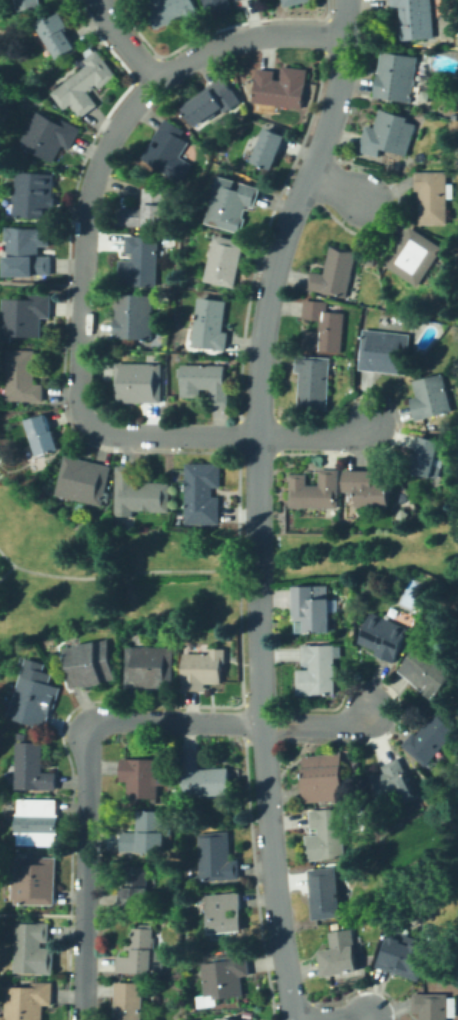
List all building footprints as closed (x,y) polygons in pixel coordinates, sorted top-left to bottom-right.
[(15,9),(39,5),(38,0),(13,0),(15,9)] [(154,26),(145,0),(193,0),(199,17),(182,23),(180,17),(154,26)] [(206,14),(201,0),(228,0),(230,6),(206,14)] [(395,41),(390,0),(428,0),(432,37),(395,41)] [(58,60),(77,48),(63,27),(68,24),(59,9),(35,24),(58,60)] [(79,115),(55,86),(84,62),(81,57),(93,47),(113,72),(97,85),(94,81),(85,89),(95,102),(79,115)] [(380,51),(373,97),(409,102),(416,57),(380,51)] [(254,64),(250,99),(302,105),(306,67),(288,64),(287,71),(280,70),(280,77),(272,76),(274,66),(254,64)] [(181,104),(194,123),(221,105),(223,108),(238,99),(221,73),(205,83),(208,87),(181,104)] [(51,161),(25,147),(27,142),(19,138),(34,108),(58,120),(60,117),(79,126),(68,147),(60,143),(51,161)] [(378,110),(414,122),(403,155),(367,144),(378,110)] [(163,115),(139,155),(179,179),(189,162),(177,155),(186,140),(178,135),(183,127),(163,115)] [(265,125),(285,133),(271,167),(251,159),(265,125)] [(11,214),(15,169),(52,172),(49,217),(11,214)] [(413,170),(413,188),(419,188),(419,221),(445,221),(445,170),(413,170)] [(216,175),(198,225),(242,240),(260,189),(239,182),(236,192),(228,189),(231,180),(216,175)] [(141,186),(160,187),(159,202),(165,202),(164,225),(119,224),(120,205),(140,206),(141,186)] [(4,224),(4,239),(7,239),(7,254),(5,254),(5,273),(33,274),(33,272),(49,272),(49,254),(37,254),(37,244),(47,244),(47,225),(4,224)] [(409,225),(441,246),(416,285),(384,265),(409,225)] [(124,233),(123,251),(130,251),(129,258),(117,257),(115,281),(153,283),(155,235),(124,233)] [(214,235),(203,281),(234,288),(245,242),(214,235)] [(329,246),(356,252),(344,301),(304,291),(308,272),(322,275),(329,246)] [(49,293),(29,292),(29,297),(2,296),(0,341),(15,341),(15,335),(40,336),(40,317),(48,317),(49,293)] [(113,296),(111,336),(147,338),(149,298),(113,296)] [(198,299),(224,302),(219,348),(193,345),(198,299)] [(304,299),(302,320),(320,322),(317,351),(339,354),(344,314),(324,312),(325,302),(304,299)] [(362,330),(358,369),(404,374),(408,335),(362,330)] [(6,347),(4,398),(41,400),(42,382),(33,382),(35,348),(6,347)] [(294,357),(327,359),(324,412),(297,411),(299,374),(293,374),(294,357)] [(114,360),(113,400),(160,401),(161,361),(114,360)] [(181,361),(225,361),(225,402),(209,402),(209,386),(198,386),(198,396),(182,396),(181,361)] [(412,380),(415,394),(409,396),(414,418),(450,410),(442,373),(412,380)] [(24,418),(35,454),(57,447),(51,429),(49,429),(43,412),(24,418)] [(421,436),(446,442),(437,478),(409,471),(414,451),(417,452),(421,436)] [(63,453),(52,492),(98,505),(109,466),(63,453)] [(183,462),(184,522),(218,521),(217,462),(183,462)] [(114,463),(113,512),(131,513),(131,507),(166,508),(167,480),(135,479),(135,463),(114,463)] [(317,467),(337,467),(336,505),(288,504),(289,467),(305,468),(305,482),(316,482),(317,467)] [(345,469),(344,488),(357,489),(357,503),(391,504),(392,470),(345,469)] [(292,583),(292,619),(304,619),(304,629),(329,629),(329,596),(326,596),(325,582),(292,583)] [(369,611),(356,640),(373,648),(371,652),(392,661),(407,627),(369,611)] [(61,647),(105,639),(113,681),(70,689),(61,647)] [(418,640),(398,667),(424,687),(423,689),(434,698),(456,668),(418,640)] [(299,642),(300,661),(307,660),(307,666),(293,667),(294,694),(335,692),(333,641),(299,642)] [(124,646),(171,646),(171,687),(124,687),(124,646)] [(181,654),(180,678),(186,678),(186,690),(204,690),(204,683),(222,684),(223,648),(207,647),(207,655),(181,654)] [(22,655),(1,713),(42,729),(57,687),(47,684),(51,674),(40,670),(43,663),(22,655)] [(400,743),(425,765),(457,727),(457,725),(437,707),(415,732),(412,729),(400,743)] [(17,732),(26,733),(25,740),(16,739),(17,732)] [(12,741),(13,788),(55,788),(55,771),(41,771),(41,741),(12,741)] [(300,754),(303,801),(343,799),(341,751),(300,754)] [(228,765),(197,767),(196,752),(175,753),(178,795),(230,790),(228,765)] [(379,764),(382,770),(363,780),(385,823),(426,802),(400,752),(379,764)] [(119,757),(118,797),(157,798),(157,783),(164,783),(164,774),(157,774),(157,757),(119,757)] [(16,797),(55,797),(55,845),(16,845),(16,797)] [(305,809),(307,827),(315,826),(316,832),(303,834),(306,860),(345,855),(342,831),(350,830),(347,806),(340,807),(340,805),(305,809)] [(136,809),(161,809),(161,824),(169,824),(169,844),(163,844),(163,852),(116,851),(116,831),(136,831),(136,809)] [(193,830),(196,880),(238,877),(236,857),(227,858),(225,828),(193,830)] [(10,855),(55,855),(55,903),(10,903),(10,855)] [(305,868),(312,918),(341,914),(334,864),(305,868)] [(119,866),(148,866),(148,908),(119,908),(119,866)] [(202,893),(206,932),(208,932),(209,938),(219,936),(218,932),(242,929),(237,889),(202,893)] [(12,922),(12,973),(53,973),(53,946),(40,946),(40,938),(47,938),(47,922),(12,922)] [(325,930),(328,946),(316,948),(322,977),(359,969),(350,925),(325,930)] [(150,927),(119,927),(119,949),(114,949),(114,975),(164,974),(164,948),(151,948),(150,927)] [(383,932),(373,964),(418,979),(429,947),(411,941),(410,944),(400,941),(401,938),(383,932)] [(206,956),(207,961),(198,962),(204,1006),(221,1003),(220,998),(244,994),(241,975),(248,974),(244,950),(206,956)] [(3,982),(3,1015),(0,1015),(0,1019),(43,1019),(43,1006),(50,1006),(50,981),(3,982)] [(112,1019),(141,1019),(142,982),(113,981),(112,1019)] [(409,1011),(417,1011),(417,1019),(446,1019),(446,1015),(453,1015),(453,995),(446,995),(446,991),(409,992),(409,1011)]
